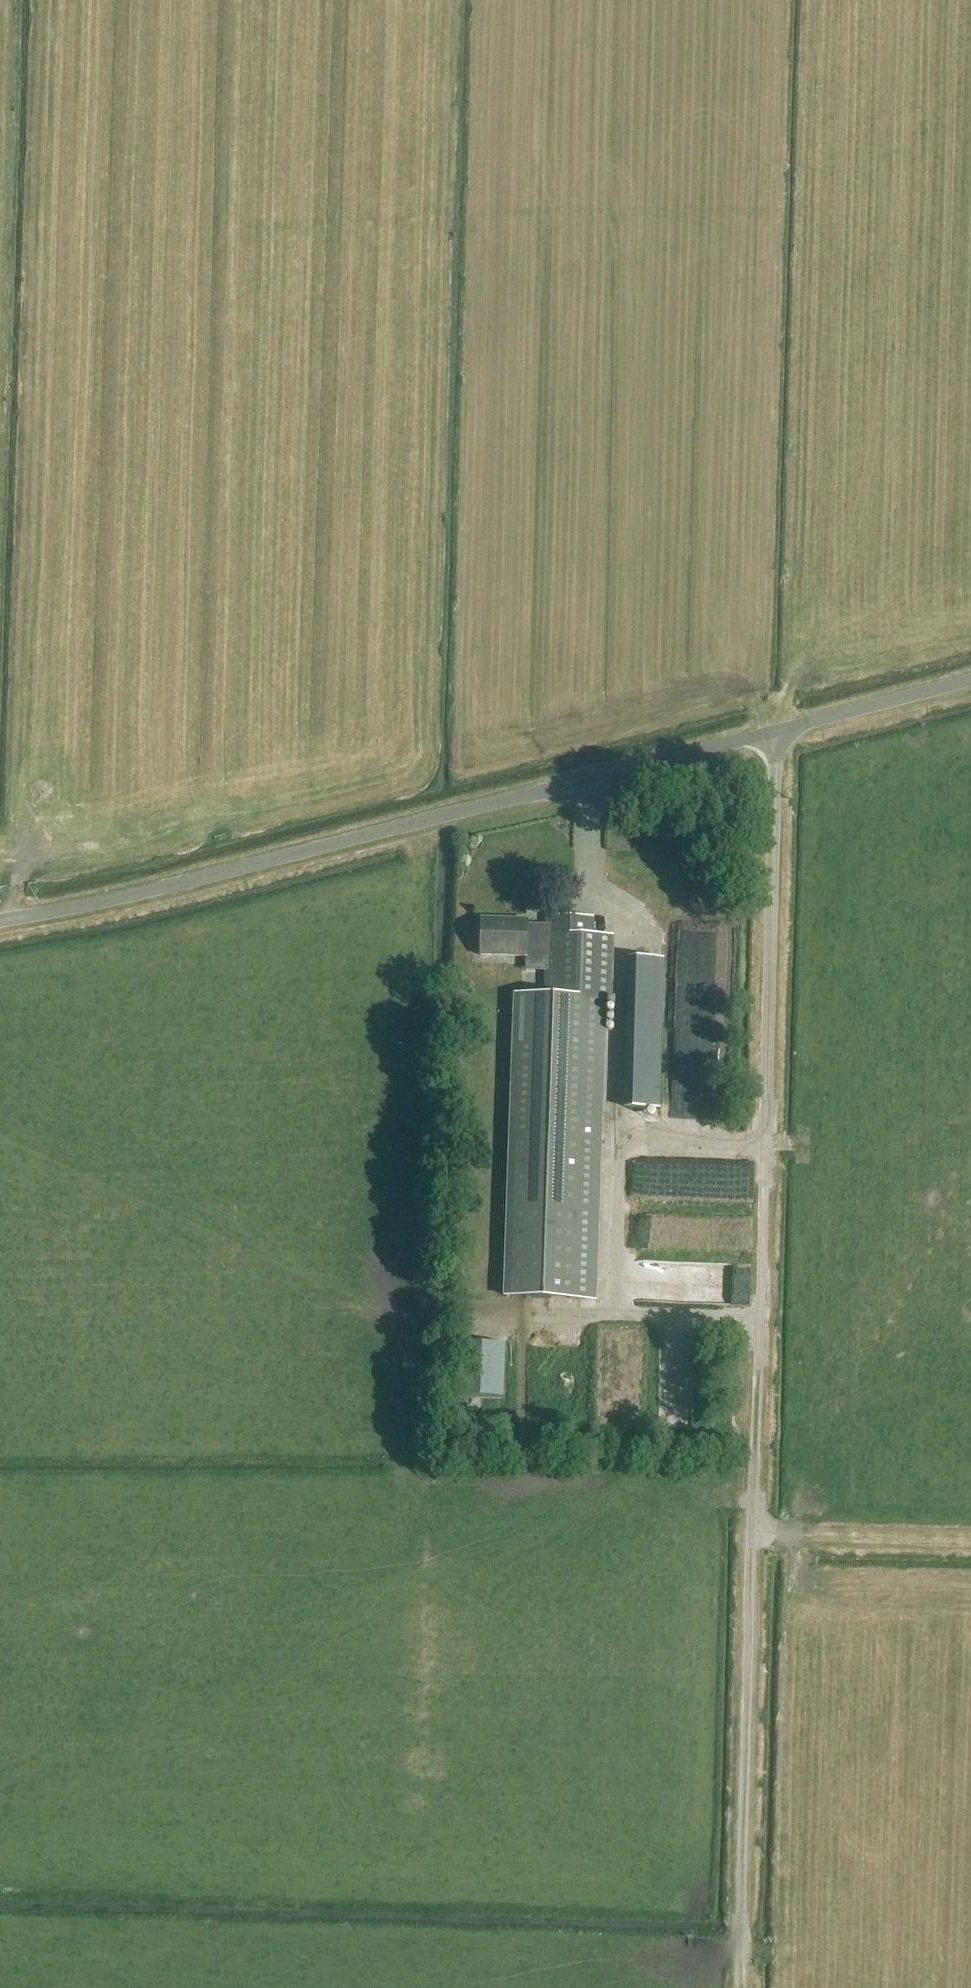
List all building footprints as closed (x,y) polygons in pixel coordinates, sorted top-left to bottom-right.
[(482,919),(480,957),(526,958),(526,941),(545,942),(543,996),(513,995),(507,1175),(510,1176),(506,1298),(594,1301),(603,1060),(605,998),(611,999),(613,936),(592,935),(592,919),(546,917),(546,925),(527,925),(527,920),(482,919)] [(630,961),(626,1109),(657,1110),(661,962),(630,961)] [(501,1394),(503,1339),(460,1338),(459,1393),(501,1394)]
